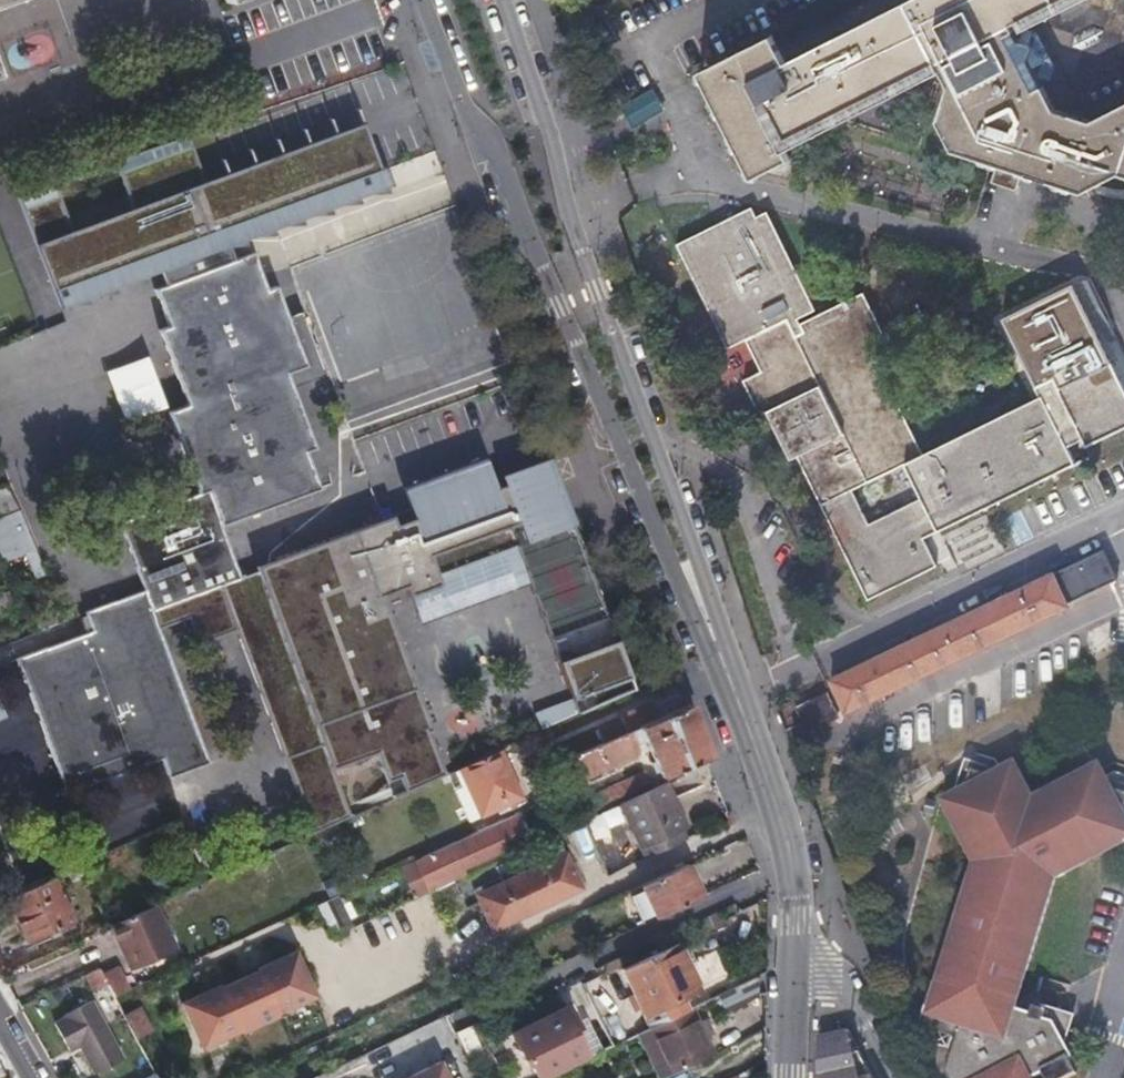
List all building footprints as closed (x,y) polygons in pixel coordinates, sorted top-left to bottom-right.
[(32,0),(0,0),(0,11),(32,0)] [(226,11),(258,0),(222,0),(226,11)] [(784,146),(936,66),(939,73),(951,73),(965,66),(971,78),(958,85),(946,121),(979,131),(993,124),(998,129),(1006,131),(1001,149),(1026,157),(1027,152),(1032,154),(1030,160),(1086,178),(1123,159),(1123,0),(908,0),(787,62),(751,80),(784,146)] [(784,146),(751,80),(787,62),(773,36),(701,73),(754,178),(791,159),(784,146)] [(939,73),(946,86),(938,119),(952,147),(997,161),(991,180),(1016,188),(1022,170),(1082,190),(1121,170),(1123,171),(1123,159),(1086,178),(1030,160),(1032,154),(1027,152),(1026,157),(1001,149),(1006,131),(998,129),(993,124),(979,131),(946,121),(958,85),(971,78),(965,66),(951,73),(939,73)] [(358,122),(201,181),(202,184),(210,181),(227,226),(219,229),(226,247),(241,246),(243,245),(241,240),(250,237),(269,235),(271,234),(269,229),(278,226),(297,224),(299,224),(297,218),(307,215),(326,214),(328,213),(326,208),(335,204),(354,203),(356,202),(354,197),(363,193),(382,192),(384,191),(383,186),(388,184),(381,165),(375,167),(358,122)] [(185,139),(115,164),(133,212),(73,234),(55,184),(17,197),(59,311),(158,273),(162,285),(230,259),(226,247),(219,229),(227,226),(210,181),(202,184),(201,181),(185,139)] [(775,412),(821,503),(920,452),(874,358),(881,354),(889,351),(860,291),(798,322),(801,329),(793,333),(784,316),(811,304),(762,209),(753,213),(749,204),(673,241),(725,344),(743,336),(758,366),(740,375),(761,418),(775,412)] [(162,285),(153,288),(166,325),(157,329),(185,404),(169,410),(198,492),(120,521),(144,588),(87,610),(93,627),(17,656),(67,793),(162,756),(169,774),(207,759),(158,625),(188,613),(200,645),(237,631),(312,834),(355,815),(339,770),(383,754),(399,795),(442,776),(370,576),(398,566),(401,575),(433,564),(430,554),(508,526),(575,715),(629,691),(568,526),(543,535),(528,494),(471,516),(461,491),(405,512),(340,533),(274,557),(276,563),(238,576),(220,523),(317,487),(303,449),(313,446),(286,370),(302,364),(273,285),(264,289),(250,252),(230,259),(162,285)] [(149,354),(105,369),(124,420),(167,405),(149,354)] [(821,503),(866,598),(933,566),(920,538),(1075,462),(1066,442),(1082,435),(1085,443),(1123,424),(1123,389),(1110,360),(1059,385),(1053,374),(1034,383),(1039,394),(932,447),(920,452),(821,503)] [(482,459),(400,490),(405,512),(461,491),(471,516),(528,494),(543,535),(568,526),(544,461),(497,478),(500,488),(494,490),(482,459)] [(1118,577),(1103,548),(829,680),(845,712),(1069,605),(1068,602),(1118,577)] [(826,692),(795,707),(807,730),(837,715),(826,692)] [(685,705),(653,720),(639,727),(661,776),(704,756),(685,705)] [(639,727),(653,720),(646,706),(607,724),(614,738),(632,730),(639,727)] [(632,730),(614,738),(567,760),(577,781),(641,751),(632,730)] [(460,767),(472,792),(483,817),(522,799),(499,749),(460,767)] [(1030,1075),(1042,1069),(1047,1077),(1058,1077),(1077,1068),(1070,1056),(1074,1054),(1067,1039),(1072,1023),(1063,1006),(1043,999),(1042,1002),(1033,1000),(1031,1008),(1015,1001),(1056,873),(1123,838),(1123,767),(1119,765),(1109,771),(1102,758),(1037,793),(1019,756),(1006,763),(978,753),(970,781),(946,793),(978,854),(941,976),(935,973),(916,1034),(937,1077),(1032,1077),(1030,1075)] [(647,783),(645,778),(643,773),(587,800),(591,810),(647,783)] [(693,838),(691,834),(690,830),(692,828),(671,780),(627,801),(652,857),(693,838)] [(466,855),(468,860),(471,864),(525,838),(517,822),(436,862),(447,886),(453,883),(465,877),(457,859),(466,855)] [(585,867),(589,866),(593,864),(583,842),(575,846),(585,867)] [(580,893),(572,876),(563,858),(477,899),(493,934),(580,893)] [(660,914),(679,905),(699,896),(684,866),(645,884),(660,914)] [(10,895),(19,916),(29,937),(74,918),(55,875),(10,895)] [(339,896),(317,906),(334,939),(356,929),(339,896)] [(111,925),(122,945),(132,966),(174,946),(155,905),(111,925)] [(609,1000),(619,995),(629,990),(641,1014),(695,988),(673,945),(600,979),(598,975),(578,984),(602,1034),(621,1024),(609,1000)] [(222,986),(184,1004),(204,1048),(242,1031),(243,1033),(281,1016),(280,1014),(318,997),(297,952),(259,969),(260,971),(223,988),(222,986)] [(104,975),(109,986),(116,998),(152,981),(148,972),(128,982),(121,968),(104,975)] [(100,969),(94,972),(89,974),(98,991),(109,986),(104,975),(100,969)] [(64,1017),(59,1020),(54,1022),(68,1049),(79,1043),(94,1072),(122,1057),(90,999),(62,1014),(64,1017)] [(1063,1006),(1072,1023),(1076,1009),(1063,1006)] [(140,1008),(125,1015),(136,1036),(151,1028),(140,1008)] [(510,1035),(525,1066),(529,1065),(536,1077),(551,1077),(585,1061),(569,1031),(575,1028),(565,1008),(510,1035)] [(470,1025),(456,1032),(466,1053),(480,1046),(470,1025)] [(673,1072),(653,1027),(644,1032),(665,1076),(673,1072)] [(582,1042),(575,1028),(569,1031),(577,1045),(582,1042)] [(847,1031),(818,1038),(818,1077),(858,1077),(847,1031)] [(443,1058),(403,1077),(452,1077),(443,1058)]
